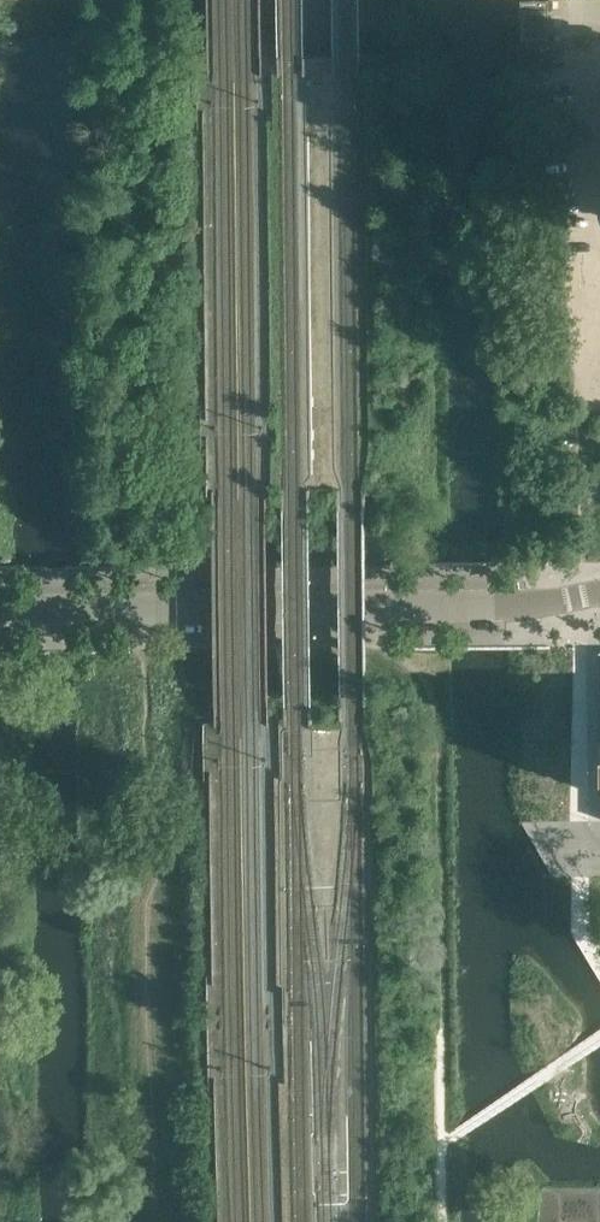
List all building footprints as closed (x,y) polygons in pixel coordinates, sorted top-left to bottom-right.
[(552,35),(551,1),(526,2),(527,35),(552,35)]
